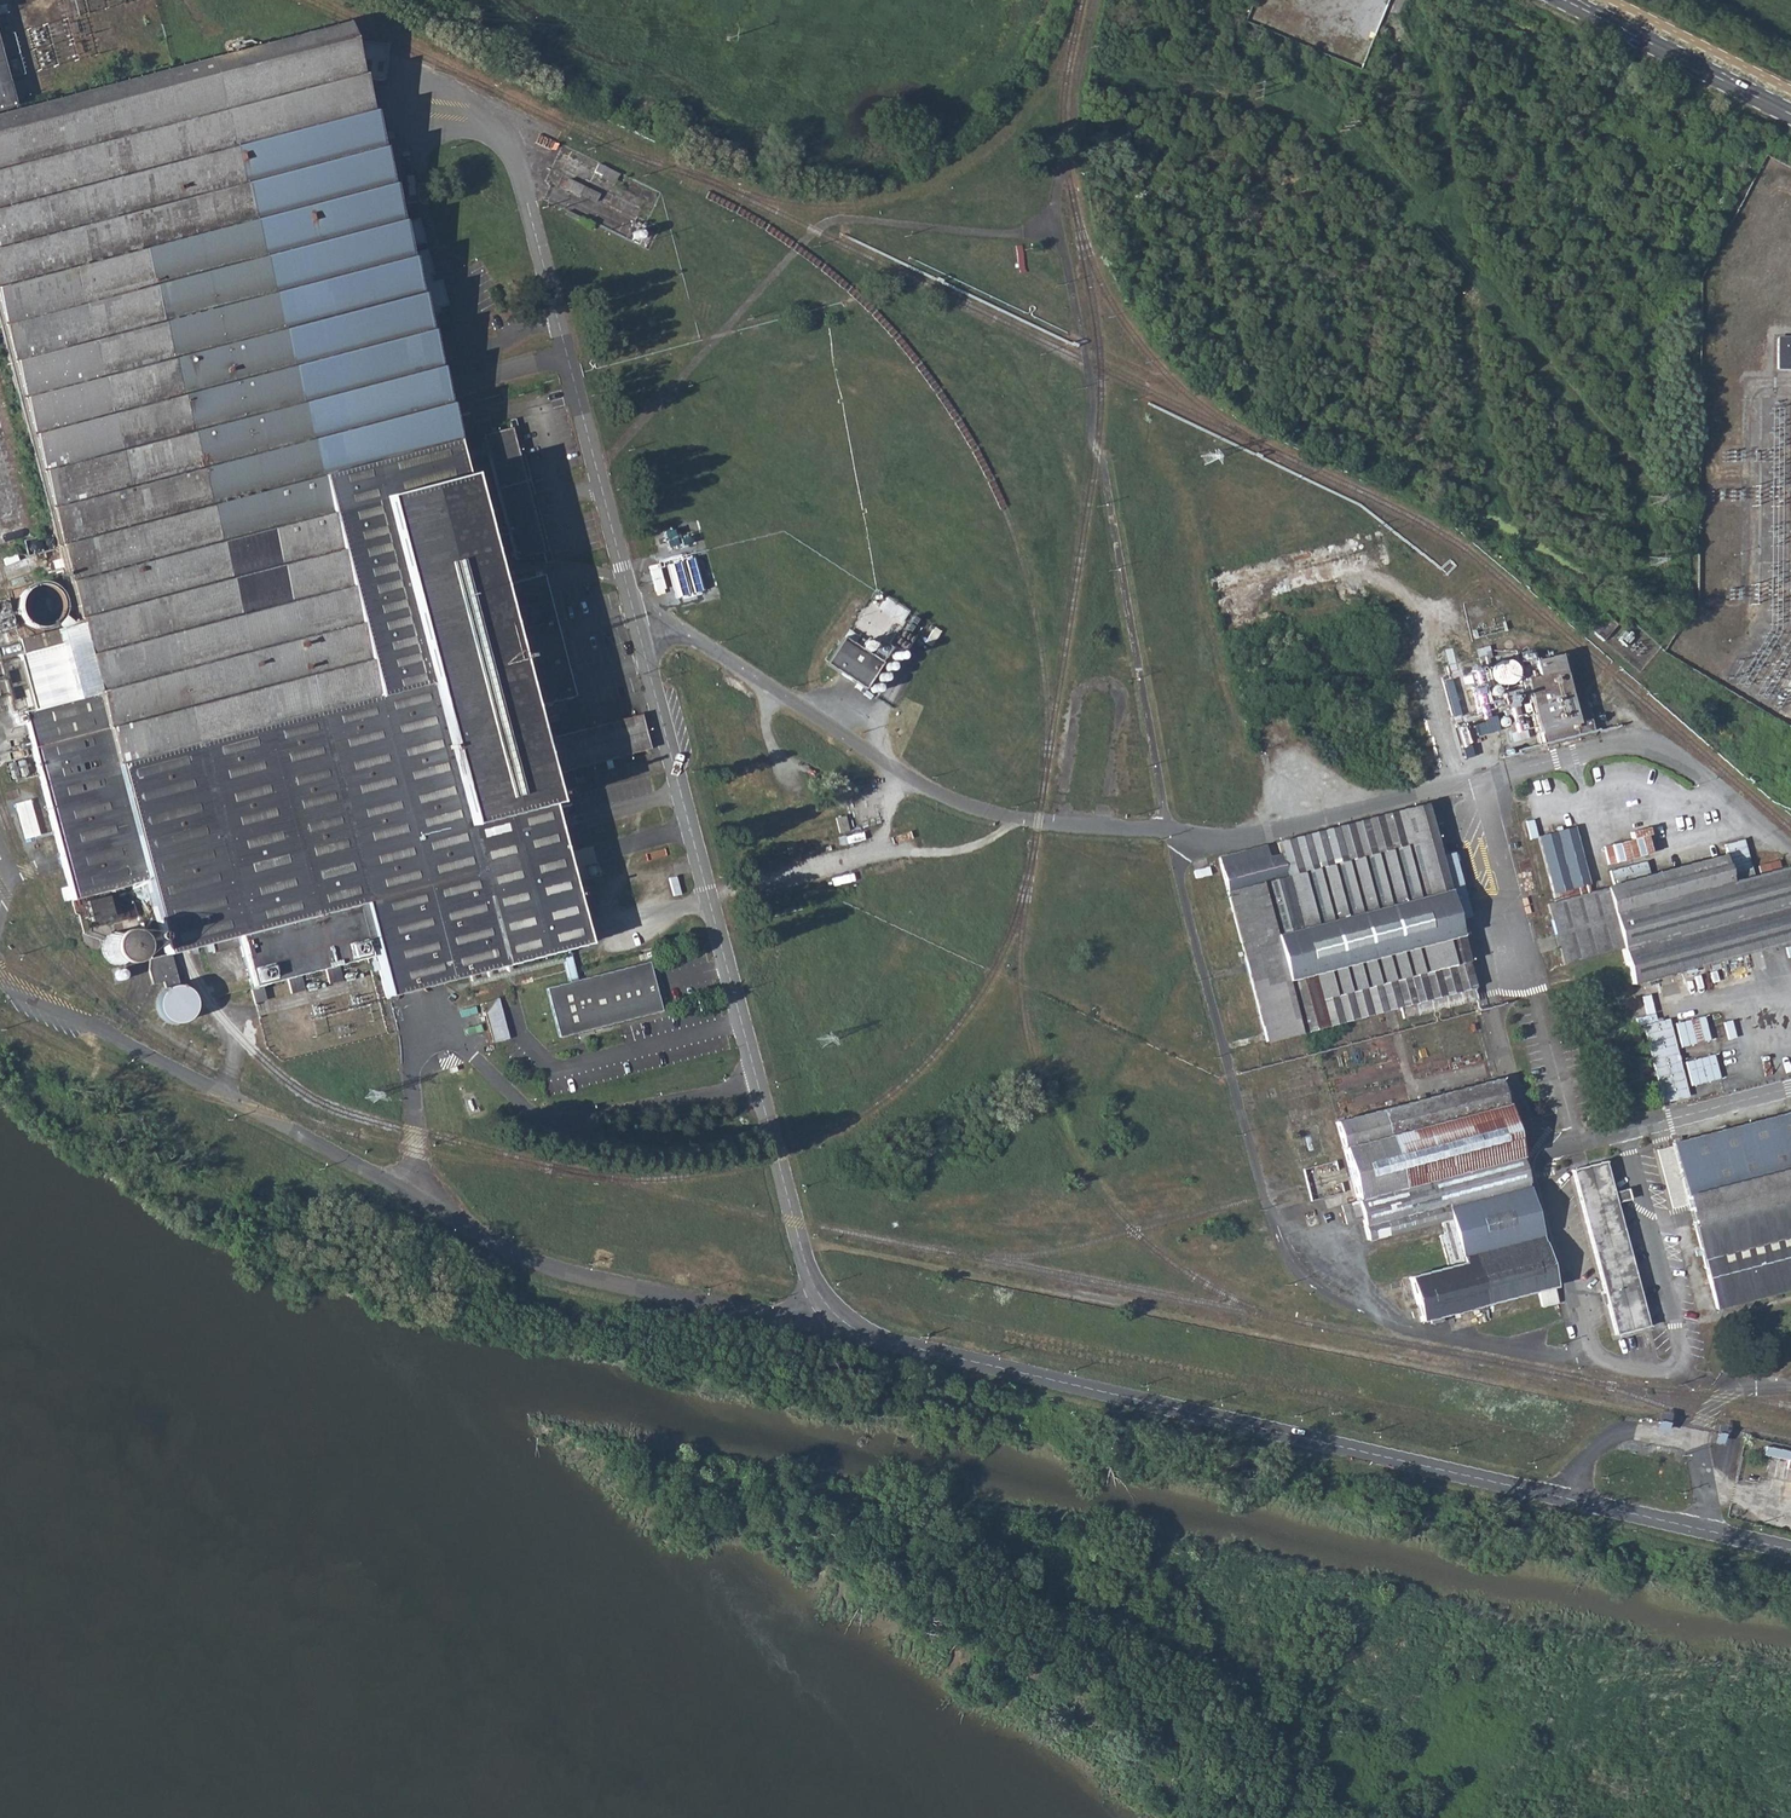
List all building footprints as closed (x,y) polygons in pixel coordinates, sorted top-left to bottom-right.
[(1387,6),(1375,2),(1364,31),(1374,36),(1387,6)] [(533,748),(524,715),(530,714),(529,709),(568,699),(536,578),(497,589),(496,584),(489,585),(452,445),(459,443),(432,341),(444,338),(439,315),(444,314),(443,309),(452,306),(445,281),(437,283),(435,276),(438,276),(431,249),(410,255),(409,248),(430,243),(423,219),(403,224),(372,110),(380,108),(377,98),(370,100),(350,25),(0,116),(0,309),(83,624),(56,631),(42,635),(45,647),(36,649),(37,653),(8,661),(20,709),(28,707),(29,712),(25,714),(74,901),(146,882),(165,955),(189,949),(240,936),(254,988),(378,956),(388,996),(436,984),(561,951),(569,980),(545,986),(558,1036),(569,1033),(568,1029),(579,1026),(580,1031),(659,1010),(646,960),(575,979),(567,947),(583,943),(543,792),(561,787),(563,793),(576,789),(572,774),(651,753),(642,717),(546,742),(555,776),(557,775),(559,780),(551,782),(541,745),(533,748)] [(11,104),(10,99),(0,58),(0,107),(11,104)] [(855,257),(850,268),(865,273),(869,263),(855,257)] [(1773,335),(1772,368),(1790,369),(1790,335),(1773,335)] [(472,450),(473,453),(475,459),(488,456),(507,532),(500,533),(502,542),(509,540),(518,567),(546,560),(548,569),(553,567),(516,423),(510,424),(511,432),(484,440),(485,447),(472,450)] [(685,581),(684,561),(673,562),(675,594),(686,593),(686,581),(685,581)] [(882,663),(843,638),(826,665),(865,690),(882,663)] [(1517,651),(1478,661),(1504,759),(1592,735),(1580,685),(1565,689),(1560,671),(1542,676),(1538,664),(1522,668),(1517,651)] [(26,838),(40,834),(31,798),(16,802),(26,838)] [(1273,879),(1268,859),(1263,846),(1218,859),(1268,1040),(1399,1005),(1402,1018),(1475,998),(1423,804),(1278,842),(1281,855),(1287,876),(1273,879)] [(1537,838),(1551,892),(1584,884),(1587,883),(1573,829),(1537,838)] [(1604,844),(1608,863),(1653,852),(1649,833),(1604,844)] [(1727,842),(1731,861),(1748,857),(1744,838),(1727,842)] [(1281,855),(1268,859),(1273,879),(1287,876),(1281,855)] [(1546,903),(1564,968),(1619,954),(1629,990),(1778,951),(1790,948),(1790,881),(1787,867),(1780,869),(1729,882),(1721,858),(1649,877),(1645,862),(1609,871),(1613,886),(1586,893),(1553,901),(1546,903)] [(1584,884),(1551,892),(1553,901),(1586,893),(1584,884)] [(488,1004),(493,1040),(508,1038),(502,1002),(488,1004)] [(1675,1021),(1682,1046),(1711,1038),(1705,1014),(1675,1021)] [(1669,1017),(1643,1024),(1663,1101),(1689,1095),(1669,1017)] [(1692,1085),(1722,1076),(1715,1052),(1685,1060),(1692,1085)] [(1351,1174),(1358,1201),(1363,1219),(1368,1240),(1436,1221),(1441,1221),(1445,1234),(1440,1236),(1448,1266),(1408,1278),(1421,1321),(1537,1291),(1553,1286),(1496,1077),(1336,1121),(1351,1174)] [(1715,1312),(1790,1292),(1790,1110),(1776,1114),(1670,1142),(1715,1312)] [(1566,1168),(1611,1334),(1647,1324),(1601,1159),(1566,1168)] [(1363,1219),(1358,1201),(1351,1203),(1355,1221),(1363,1219)] [(1553,1286),(1537,1291),(1543,1307),(1558,1303),(1553,1286)]
